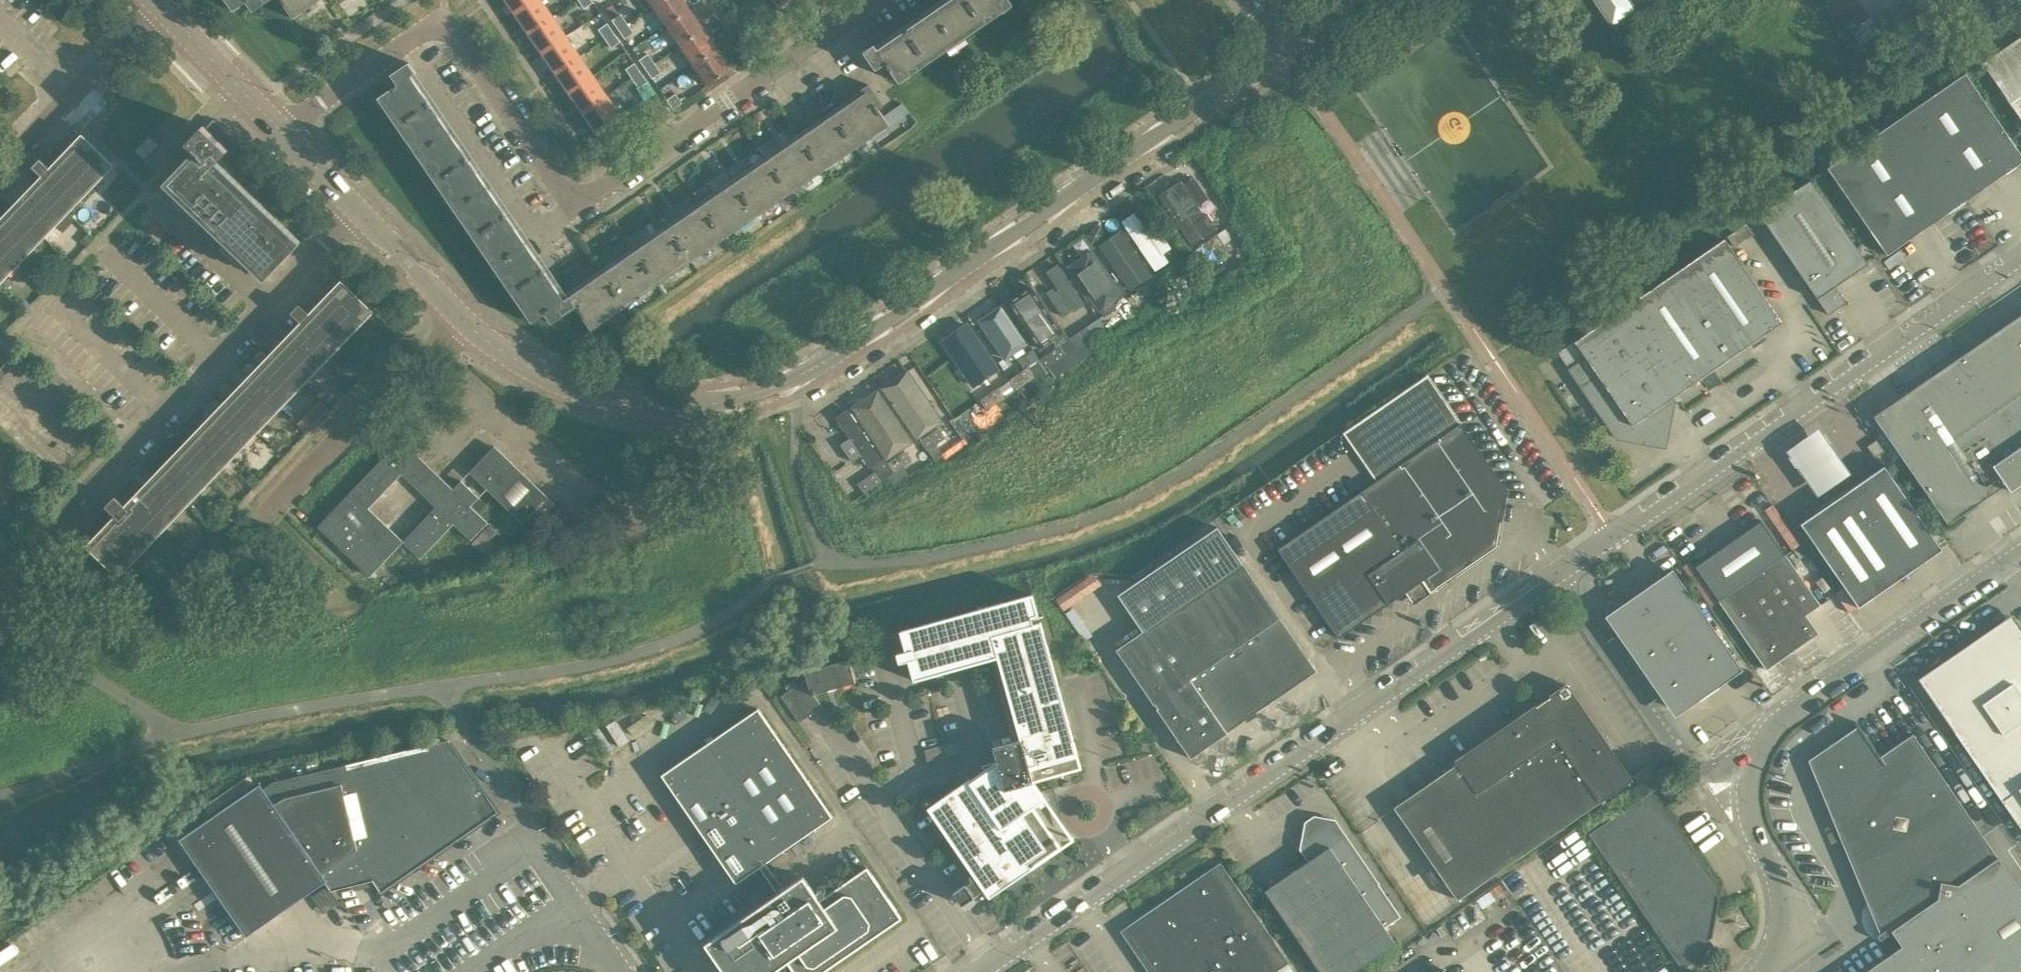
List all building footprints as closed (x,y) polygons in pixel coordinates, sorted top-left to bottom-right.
[(233,11),(246,2),(253,12),(270,0),(225,0),(233,11)] [(293,18),(319,0),(280,0),(293,18)] [(514,13),(533,0),(506,0),(514,13)] [(540,0),(533,0),(514,13),(528,33),(551,17),(540,0)] [(591,0),(577,0),(583,9),(593,2),(591,0)] [(683,0),(660,0),(652,6),(666,25),(689,9),(683,0)] [(877,49),(874,44),(863,51),(875,69),(885,63),(889,68),(893,74),(898,82),(1012,5),(1009,0),(949,0),(877,49)] [(1611,28),(1637,11),(1630,0),(1592,0),(1611,28)] [(605,9),(609,15),(616,11),(611,5),(605,9)] [(666,25),(679,45),(703,29),(689,9),(666,25)] [(611,20),(617,29),(627,23),(621,13),(611,20)] [(528,33),(542,52),(565,36),(551,17),(528,33)] [(597,29),(604,39),(614,32),(607,23),(597,29)] [(633,32),(627,23),(617,29),(624,39),(633,32)] [(717,49),(703,29),(679,45),(693,65),(717,49)] [(620,42),(614,32),(604,39),(611,48),(620,42)] [(579,56),(565,36),(542,52),(555,72),(579,56)] [(1982,63),(2020,120),(2020,36),(1982,63)] [(717,49),(693,65),(707,85),(731,69),(717,49)] [(638,60),(645,69),(654,63),(648,53),(638,60)] [(555,72),(569,92),(592,76),(579,56),(555,72)] [(563,299),(538,263),(411,76),(416,73),(408,62),(390,74),(397,84),(396,85),(392,88),(377,98),(531,322),(544,313),(551,323),(575,307),(590,330),(889,125),(878,110),(883,106),(868,84),(860,89),(863,93),(800,137),(568,296),(563,299)] [(625,69),(631,78),(641,72),(634,62),(625,69)] [(661,73),(654,63),(645,69),(651,79),(653,77),(658,84),(669,77),(665,70),(661,73)] [(647,81),(641,72),(631,78),(638,88),(647,81)] [(1886,254),(2020,162),(2020,155),(1964,73),(1827,167),(1886,254)] [(569,92),(582,112),(606,96),(592,76),(569,92)] [(675,93),(666,99),(672,109),(682,103),(675,93)] [(620,116),(606,96),(582,112),(596,132),(620,116)] [(297,245),(301,242),(217,161),(228,150),(220,142),(226,136),(221,131),(217,127),(211,133),(203,125),(187,142),(195,150),(166,181),(266,278),(297,245)] [(763,156),(787,144),(782,133),(758,145),(763,156)] [(114,165),(82,134),(54,162),(49,167),(46,165),(40,158),(32,167),(41,176),(0,219),(0,284),(114,165)] [(144,160),(159,144),(150,134),(133,150),(144,160)] [(49,157),(45,153),(40,158),(49,167),(54,162),(53,161),(52,159),(49,157)] [(1867,263),(1809,179),(1759,214),(1775,238),(1828,314),(1831,312),(1843,304),(1845,302),(1834,286),(1846,277),(1867,263)] [(1190,184),(1165,201),(1197,249),(1223,231),(1190,184)] [(1156,271),(1178,256),(1148,212),(1126,227),(1156,271)] [(1727,236),(1735,247),(1754,234),(1746,223),(1727,236)] [(1201,248),(1207,256),(1228,242),(1222,233),(1201,248)] [(1126,235),(1104,249),(1133,292),(1155,277),(1126,235)] [(1574,341),(1557,352),(1615,436),(1663,445),(1670,407),(1666,401),(1671,398),(1709,371),(1759,337),(1782,322),(1724,238),(1574,341)] [(1128,293),(1098,253),(1073,271),(1102,312),(1128,293)] [(1176,265),(1157,277),(1164,287),(1182,275),(1176,265)] [(1064,268),(1042,283),(1071,327),(1093,313),(1064,268)] [(1128,298),(1135,308),(1135,307),(1153,295),(1164,287),(1157,277),(1146,285),(1128,298)] [(105,506),(115,515),(85,546),(89,549),(118,577),(373,312),(344,284),(341,280),(313,308),(308,313),(304,310),(299,304),(290,313),(300,322),(129,500),(124,505),(119,500),(115,496),(105,506)] [(1030,280),(1005,296),(1042,350),(1066,334),(1030,280)] [(1128,298),(1116,305),(1098,318),(1105,328),(1112,337),(1142,316),(1135,307),(1135,308),(1128,298)] [(307,302),(304,299),(299,304),(308,313),(313,308),(312,307),(310,304),(307,302)] [(1007,309),(981,325),(1012,373),(1038,356),(1007,309)] [(1873,416),(1947,524),(2005,484),(2009,491),(2020,483),(2020,314),(1873,416)] [(1068,338),(1075,349),(1090,338),(1094,336),(1105,328),(1098,318),(1087,326),(1068,338)] [(965,331),(941,345),(973,396),(996,381),(965,331)] [(1075,349),(1068,338),(1057,346),(1039,359),(1046,369),(1048,367),(1055,378),(1097,348),(1090,338),(1075,349)] [(1012,378),(1010,379),(1017,389),(1034,377),(1046,369),(1039,359),(1027,367),(1012,378)] [(1277,548),(1338,637),(1405,592),(1413,604),(1420,600),(1430,593),(1436,588),(1436,587),(1496,546),(1506,490),(1460,423),(1461,423),(1436,387),(1428,375),(1343,434),(1351,446),(1375,481),(1277,548)] [(921,437),(947,419),(917,376),(891,393),(921,437)] [(986,410),(1016,389),(1017,389),(1010,379),(995,389),(980,399),(986,410)] [(887,395),(862,410),(891,457),(916,442),(887,395)] [(866,466),(884,454),(858,413),(840,424),(866,466)] [(927,451),(944,438),(938,428),(920,440),(927,451)] [(1818,432),(1785,455),(1817,501),(1851,477),(1818,432)] [(417,457),(404,444),(400,440),(318,526),(369,575),(402,540),(368,508),(401,474),(417,457)] [(1866,446),(1874,458),(1884,451),(1876,440),(1866,446)] [(546,497),(507,459),(494,447),(470,472),(486,488),(493,494),(522,522),(546,497)] [(905,451),(887,463),(894,473),(903,467),(912,461),(905,451)] [(894,473),(887,463),(884,459),(871,467),(874,471),(857,483),(864,493),(882,481),(881,481),(887,477),(893,473),(894,473)] [(1867,477),(1833,500),(1800,523),(1858,607),(1942,549),(1884,465),(1867,477)] [(909,476),(903,467),(894,473),(893,473),(887,477),(893,487),(909,476)] [(252,487),(259,479),(252,473),(245,480),(252,487)] [(435,507),(403,541),(420,557),(453,522),(470,539),(486,522),(475,512),(469,506),(477,497),(461,482),(452,490),(434,473),(418,490),(435,507)] [(124,494),(120,491),(115,496),(124,505),(129,500),(128,499),(126,497),(124,494)] [(469,506),(475,512),(484,504),(477,497),(469,506)] [(1761,519),(1694,566),(1718,600),(1785,554),(1761,519)] [(496,532),(488,525),(482,531),(489,538),(496,532)] [(1142,631),(1116,649),(1190,758),(1316,671),(1242,562),(1217,526),(1117,594),(1142,631)] [(199,540),(192,534),(182,544),(189,551),(199,540)] [(1785,554),(1718,600),(1766,669),(1767,668),(1766,666),(1815,632),(1804,616),(1820,604),(1785,554)] [(1638,593),(1636,606),(1608,602),(1605,616),(1668,707),(1683,710),(1686,695),(1718,673),(1732,675),(1735,661),(1730,652),(1672,569),(1638,593)] [(1063,609),(1091,590),(1082,577),(1054,596),(1063,609)] [(984,889),(988,896),(1060,847),(1033,807),(1044,799),(1032,781),(1081,768),(1040,621),(1033,623),(1031,617),(1038,615),(1036,609),(1032,593),(899,629),(905,651),(896,653),(898,663),(908,660),(914,681),(990,660),(997,658),(1020,739),(1013,741),(992,747),(996,762),(970,780),(969,778),(927,807),(973,874),(968,877),(971,881),(966,885),(965,884),(953,893),(961,905),(973,896),(984,889)] [(1918,678),(2002,800),(2020,828),(2020,627),(2012,614),(1918,678)] [(1535,642),(1475,683),(1575,828),(1634,787),(1535,642)] [(781,696),(799,722),(822,707),(813,694),(855,682),(849,659),(804,671),(806,678),(789,690),(781,696)] [(901,917),(867,867),(819,899),(803,875),(783,889),(765,863),(832,816),(758,708),(740,720),(661,774),(736,883),(759,867),(777,893),(753,910),(705,943),(725,971),(784,971),(785,968),(782,964),(787,961),(795,971),(822,971),(901,917)] [(1422,720),(1362,762),(1462,907),(1522,865),(1422,720)] [(1912,733),(1880,755),(1856,721),(1854,722),(1857,726),(1808,759),(1859,884),(1888,927),(1876,935),(1879,940),(1892,932),(1901,946),(1863,971),(2020,971),(2020,891),(1912,733)] [(448,739),(348,763),(272,781),(262,788),(259,782),(178,839),(246,936),(326,881),(331,889),(352,885),(353,887),(369,883),(368,881),(373,879),(381,891),(440,850),(497,811),(448,739)] [(1710,851),(1681,809),(1599,866),(1655,948),(1734,894),(1706,853),(1710,851)] [(1400,916),(1378,883),(1378,884),(1334,820),(1314,816),(1306,822),(1302,842),(1312,858),(1264,890),(1320,971),(1352,971),(1395,942),(1384,927),(1400,916)] [(1136,919),(1139,924),(1128,932),(1136,944),(1131,947),(1148,971),(1294,971),(1287,963),(1289,962),(1220,861),(1136,919)]
